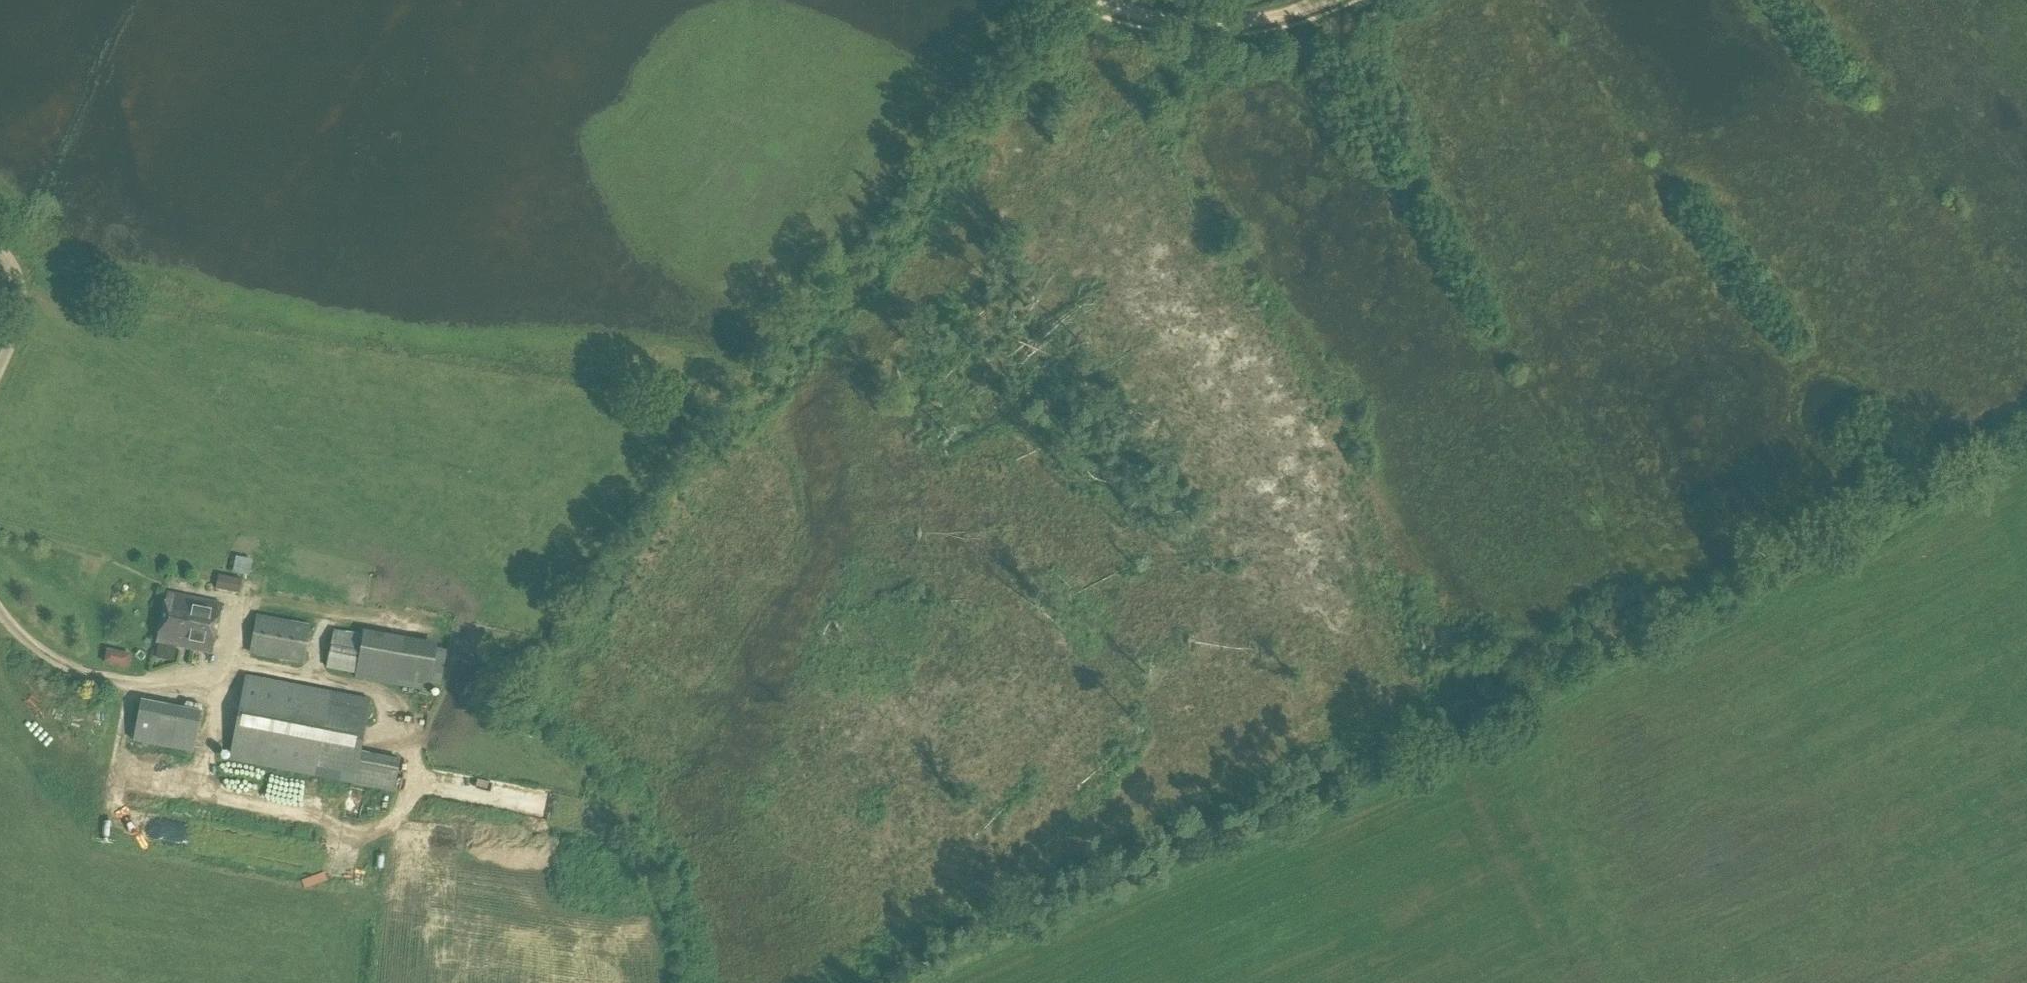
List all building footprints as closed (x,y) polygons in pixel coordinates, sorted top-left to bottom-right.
[(239,595),(242,580),(220,576),(217,591),(239,595)] [(184,643),(212,649),(221,609),(190,603),(191,598),(167,593),(157,643),(183,648),(184,643)] [(251,653),(304,663),(309,626),(256,616),(251,653)] [(355,680),(430,693),(431,687),(441,689),(448,651),(437,649),(438,643),(363,630),(362,635),(333,631),(327,669),(356,674),(355,680)] [(110,659),(129,663),(132,653),(112,648),(110,659)] [(319,776),(336,780),(394,792),(400,759),(360,751),(370,701),(335,694),(246,677),(230,759),(319,776)] [(193,753),(200,713),(141,702),(134,742),(193,753)] [(354,818),(365,817),(364,803),(353,803),(354,818)]
